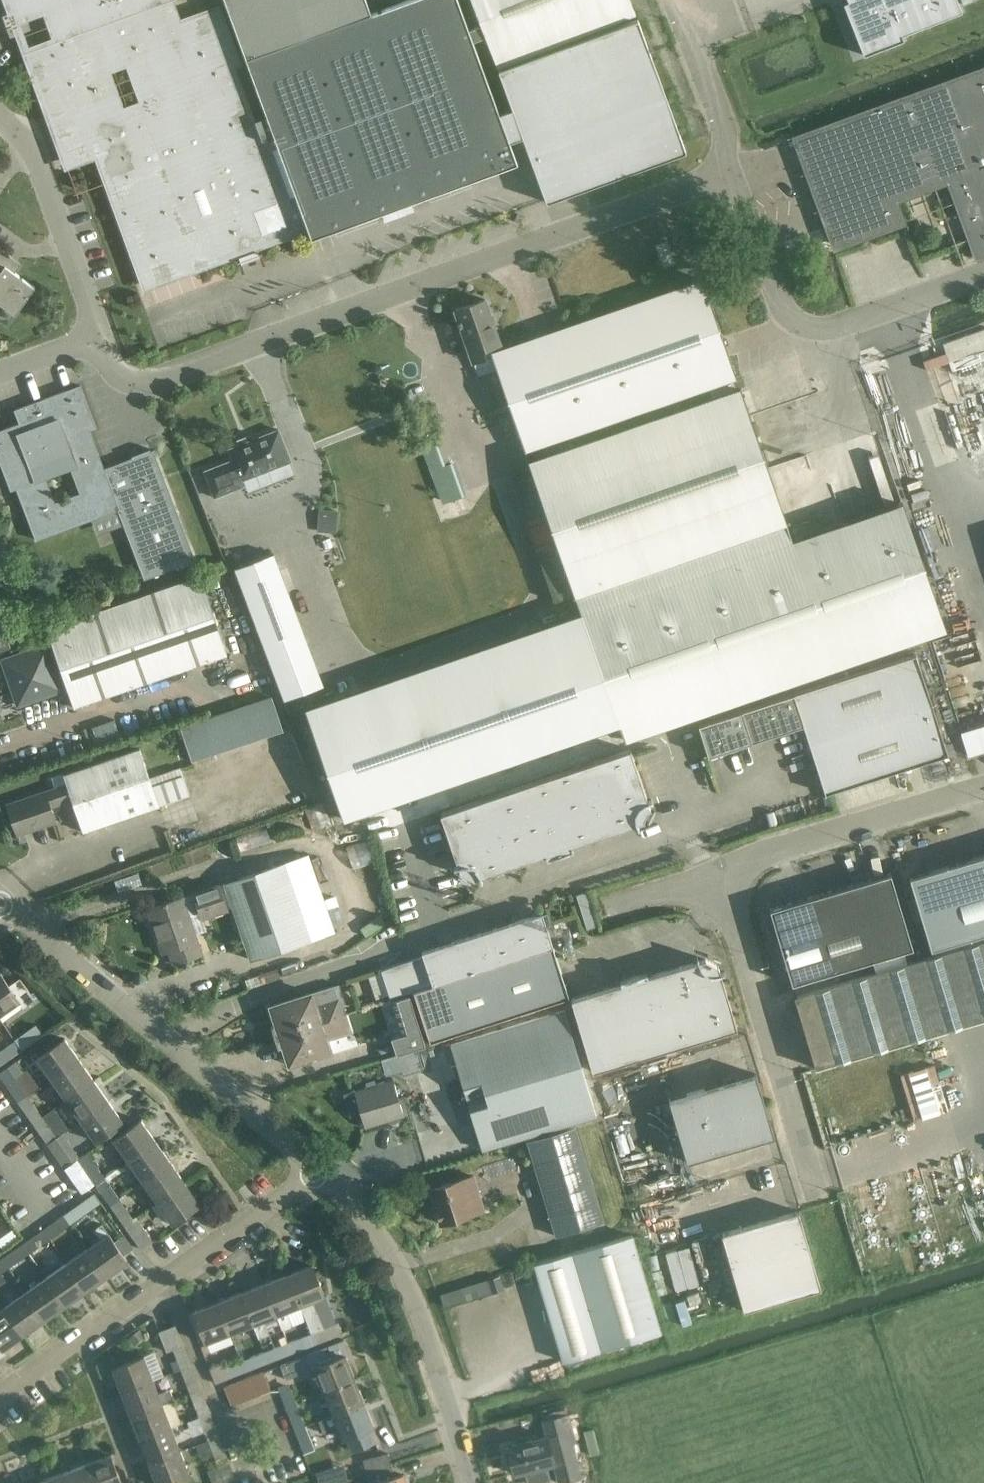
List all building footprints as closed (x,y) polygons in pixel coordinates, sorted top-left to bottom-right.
[(13,14),(19,12),(17,7),(37,0),(8,0),(13,14)] [(166,0),(164,0),(62,36),(33,47),(31,43),(25,45),(53,121),(80,112),(82,119),(76,121),(79,129),(85,127),(87,131),(85,132),(91,148),(97,146),(125,223),(130,221),(153,284),(238,254),(241,263),(260,256),(257,247),(263,244),(261,238),(265,236),(267,241),(292,232),(303,228),(307,226),(274,136),(262,140),(234,66),(241,64),(219,4),(174,21),(166,0)] [(164,0),(49,0),(49,1),(40,4),(43,12),(52,9),(62,36),(164,0)] [(368,5),(366,0),(225,0),(244,52),(368,5)] [(311,238),(517,163),(509,141),(523,136),(546,202),(568,194),(522,65),(500,74),(513,108),(500,113),(487,79),(472,40),(485,35),(497,67),(636,13),(630,0),(471,0),(481,24),(468,29),(458,0),(406,0),(371,13),(368,5),(244,52),(274,136),(307,226),(311,238)] [(957,0),(848,0),(844,2),(864,54),(904,39),(902,34),(962,11),(957,0)] [(522,65),(568,194),(686,151),(638,20),(522,65)] [(794,138),(833,243),(902,218),(895,197),(952,176),(980,254),(983,253),(983,68),(794,138)] [(1,300),(17,311),(35,287),(14,272),(19,266),(15,262),(14,264),(9,260),(12,256),(0,248),(0,302),(1,300)] [(562,449),(528,461),(580,611),(305,706),(342,814),(618,720),(624,739),(946,628),(902,502),(790,541),(734,378),(736,377),(702,278),(490,352),(524,450),(559,438),(562,449)] [(485,299),(455,309),(472,361),(485,357),(482,349),(500,343),(485,299)] [(943,339),(946,351),(923,358),(937,409),(962,401),(953,367),(983,358),(983,327),(943,339)] [(90,430),(96,428),(80,384),(14,409),(19,423),(0,430),(0,462),(11,490),(16,488),(36,540),(118,509),(144,578),(195,559),(153,449),(152,450),(151,447),(149,448),(150,451),(135,456),(134,454),(131,455),(132,457),(104,468),(90,430)] [(290,459),(278,428),(251,438),(251,437),(238,442),(239,443),(228,447),(232,458),(203,469),(213,495),(243,484),(241,478),(290,459)] [(455,461),(447,464),(440,443),(423,449),(436,485),(442,503),(467,494),(455,461)] [(321,529),(334,530),(335,510),(323,509),(321,529)] [(253,553),(233,563),(283,695),(322,680),(273,547),(253,553)] [(223,566),(46,627),(73,707),(187,668),(204,717),(276,692),(223,566)] [(3,629),(5,628),(0,616),(0,651),(9,647),(3,629)] [(18,705),(63,689),(44,633),(28,638),(32,649),(2,659),(18,705)] [(793,693),(699,725),(709,756),(803,724),(825,793),(948,754),(916,653),(793,692),(793,693)] [(191,761),(282,730),(271,696),(180,727),(191,761)] [(961,732),(968,755),(983,750),(983,725),(961,732)] [(55,820),(51,807),(72,800),(83,832),(190,796),(180,767),(149,777),(139,748),(62,774),(66,784),(7,804),(17,833),(55,820)] [(647,800),(630,749),(440,813),(457,865),(453,866),(454,867),(459,865),(460,872),(473,878),(479,875),(480,880),(482,880),(480,876),(545,854),(546,858),(573,849),(571,845),(636,823),(637,827),(639,827),(637,822),(643,820),(650,808),(647,802),(652,800),(651,799),(647,800)] [(223,879),(251,960),(336,930),(333,923),(344,919),(335,894),(324,898),(307,850),(223,879)] [(909,877),(932,954),(933,954),(983,939),(983,855),(909,877)] [(850,884),(872,958),(912,946),(890,872),(850,884)] [(229,910),(228,909),(219,885),(219,883),(192,892),(192,894),(148,909),(162,951),(167,949),(172,963),(202,953),(189,915),(199,911),(202,920),(229,910)] [(810,896),(832,971),(872,958),(850,884),(810,896)] [(832,971),(810,896),(769,908),(791,983),(832,971)] [(413,989),(552,943),(542,911),(421,951),(422,955),(380,969),(390,997),(413,989)] [(932,954),(796,995),(796,994),(795,995),(816,1065),(815,1066),(816,1067),(983,1018),(983,939),(933,954),(932,954)] [(552,943),(413,989),(429,1040),(569,995),(552,943)] [(621,983),(570,998),(592,1070),(737,1027),(718,965),(705,958),(697,960),(648,975),(646,971),(620,979),(621,983)] [(18,1001),(22,1008),(34,1000),(19,978),(9,985),(0,973),(0,1014),(18,1001)] [(276,1025),(279,1035),(344,1014),(338,997),(334,984),(311,992),(270,1005),(276,1025)] [(396,1054),(425,1044),(409,994),(391,1000),(402,1033),(390,1037),(396,1054)] [(450,1043),(466,1096),(462,1097),(459,1103),(465,1121),(471,1124),(474,1123),(482,1150),(596,1116),(564,1009),(450,1043)] [(344,1014),(279,1035),(289,1064),(331,1051),(327,1038),(349,1031),(344,1014)] [(14,1040),(21,1050),(43,1035),(36,1025),(14,1040)] [(50,1076),(78,1058),(64,1038),(37,1057),(50,1076)] [(2,1064),(21,1050),(14,1040),(0,1050),(0,1060),(2,1064)] [(416,1049),(382,1060),(387,1077),(403,1072),(404,1075),(423,1069),(416,1049)] [(65,1097),(93,1079),(78,1058),(50,1076),(65,1097)] [(26,1092),(15,1077),(23,1072),(15,1061),(0,1072),(0,1077),(16,1099),(26,1092)] [(756,1074),(669,1100),(687,1161),(774,1135),(756,1074)] [(398,1097),(392,1078),(353,1090),(342,1093),(349,1116),(360,1112),(365,1127),(409,1114),(404,1096),(398,1097)] [(80,1119),(108,1100),(93,1079),(65,1097),(80,1119)] [(31,1120),(41,1114),(26,1092),(16,1099),(31,1120)] [(108,1100),(80,1119),(96,1141),(123,1122),(108,1100)] [(41,1114),(31,1120),(46,1142),(56,1135),(41,1114)] [(127,1158),(155,1140),(140,1119),(113,1138),(127,1158)] [(527,1140),(555,1235),(604,1221),(576,1125),(527,1140)] [(56,1135),(46,1142),(62,1164),(71,1157),(56,1135)] [(141,1179),(169,1160),(155,1140),(127,1158),(141,1179)] [(93,1181),(103,1174),(87,1152),(77,1159),(93,1181)] [(156,1199),(184,1181),(169,1160),(141,1179),(156,1199)] [(103,1174),(93,1181),(107,1201),(117,1195),(103,1174)] [(440,1223),(483,1209),(473,1176),(430,1189),(440,1223)] [(184,1181),(156,1199),(172,1222),(199,1203),(184,1181)] [(121,1222),(131,1215),(117,1195),(107,1201),(121,1222)] [(64,1213),(71,1223),(91,1209),(84,1199),(64,1213)] [(797,1211),(721,1233),(744,1310),(820,1287),(797,1211)] [(42,1229),(48,1239),(71,1223),(64,1213),(42,1229)] [(131,1215),(121,1222),(141,1249),(153,1240),(136,1216),(133,1217),(131,1215)] [(22,1243),(29,1253),(48,1239),(42,1229),(22,1243)] [(87,1248),(106,1276),(127,1261),(108,1233),(87,1248)] [(632,1234),(572,1252),(534,1263),(563,1360),(661,1331),(632,1234)] [(22,1243),(1,1257),(8,1267),(29,1253),(22,1243)] [(106,1276),(87,1248),(65,1263),(84,1291),(106,1276)] [(660,1249),(647,1252),(656,1289),(670,1286),(660,1249)] [(45,1277),(65,1304),(84,1291),(65,1263),(45,1277)] [(319,1315),(313,1299),(324,1294),(312,1264),(288,1274),(300,1304),(311,1333),(316,1344),(340,1335),(339,1334),(348,1330),(339,1307),(319,1315)] [(282,1329),(283,1328),(292,1325),(286,1309),(300,1304),(288,1274),(265,1283),(277,1313),(276,1314),(282,1329)] [(45,1277),(25,1291),(44,1319),(65,1304),(45,1277)] [(265,1283),(241,1292),(253,1322),(253,1323),(259,1338),(269,1334),(263,1319),(276,1314),(277,1313),(265,1283)] [(44,1319),(25,1291),(5,1305),(24,1332),(44,1319)] [(253,1323),(253,1322),(241,1292),(218,1302),(230,1332),(253,1323)] [(230,1332),(218,1302),(192,1312),(204,1342),(230,1332)] [(5,1305),(0,1309),(0,1345),(2,1348),(24,1332),(5,1305)] [(173,1349),(183,1345),(175,1324),(158,1331),(166,1351),(173,1349)] [(311,1333),(288,1342),(292,1353),(316,1344),(311,1333)] [(355,1378),(349,1364),(345,1355),(349,1353),(343,1339),(281,1364),(286,1378),(314,1367),(323,1390),(355,1378)] [(264,1351),(269,1363),(292,1353),(288,1342),(264,1351)] [(180,1369),(191,1365),(183,1345),(173,1349),(180,1369)] [(241,1360),(245,1372),(269,1363),(264,1351),(241,1360)] [(122,1392),(153,1380),(143,1355),(113,1367),(122,1392)] [(245,1372),(241,1360),(222,1368),(220,1363),(208,1368),(214,1384),(245,1372)] [(191,1365),(180,1369),(190,1393),(200,1389),(191,1365)] [(252,1375),(260,1395),(270,1391),(262,1371),(252,1375)] [(251,1399),(260,1395),(252,1375),(243,1378),(251,1399)] [(233,1382),(241,1402),(251,1399),(243,1378),(233,1382)] [(355,1378),(323,1390),(332,1413),(364,1401),(355,1378)] [(153,1380),(122,1392),(131,1415),(173,1399),(169,1389),(158,1394),(153,1380)] [(231,1406),(241,1402),(233,1382),(224,1386),(231,1406)] [(284,1404),(295,1400),(288,1382),(277,1386),(284,1404)] [(200,1389),(190,1393),(199,1416),(209,1413),(200,1389)] [(173,1399),(131,1415),(140,1438),(171,1427),(162,1404),(173,1400),(173,1399)] [(295,1400),(284,1404),(293,1428),(304,1424),(295,1400)] [(370,1427),(374,1425),(364,1401),(332,1413),(333,1414),(318,1420),(323,1433),(338,1427),(342,1438),(345,1437),(351,1451),(376,1441),(370,1427)] [(209,1413),(199,1416),(208,1439),(218,1436),(209,1413)] [(543,1465),(552,1463),(558,1482),(582,1477),(578,1459),(582,1458),(578,1442),(577,1442),(569,1413),(541,1420),(549,1449),(540,1452),(536,1438),(507,1446),(514,1473),(543,1465)] [(304,1424),(293,1428),(304,1456),(315,1452),(304,1424)] [(171,1427),(140,1438),(149,1461),(180,1450),(171,1427)] [(593,1428),(583,1430),(590,1456),(599,1453),(593,1428)] [(218,1436),(208,1439),(220,1471),(231,1467),(218,1436)] [(149,1461),(157,1482),(167,1482),(189,1474),(180,1450),(149,1461)] [(91,1482),(121,1482),(110,1454),(84,1464),(91,1482)] [(316,1482),(329,1482),(351,1476),(346,1463),(313,1473),(316,1482)] [(65,1482),(91,1482),(84,1464),(61,1473),(65,1482)] [(391,1464),(365,1471),(368,1482),(405,1482),(403,1473),(394,1475),(391,1464)] [(61,1473),(38,1482),(65,1482),(61,1473)]
